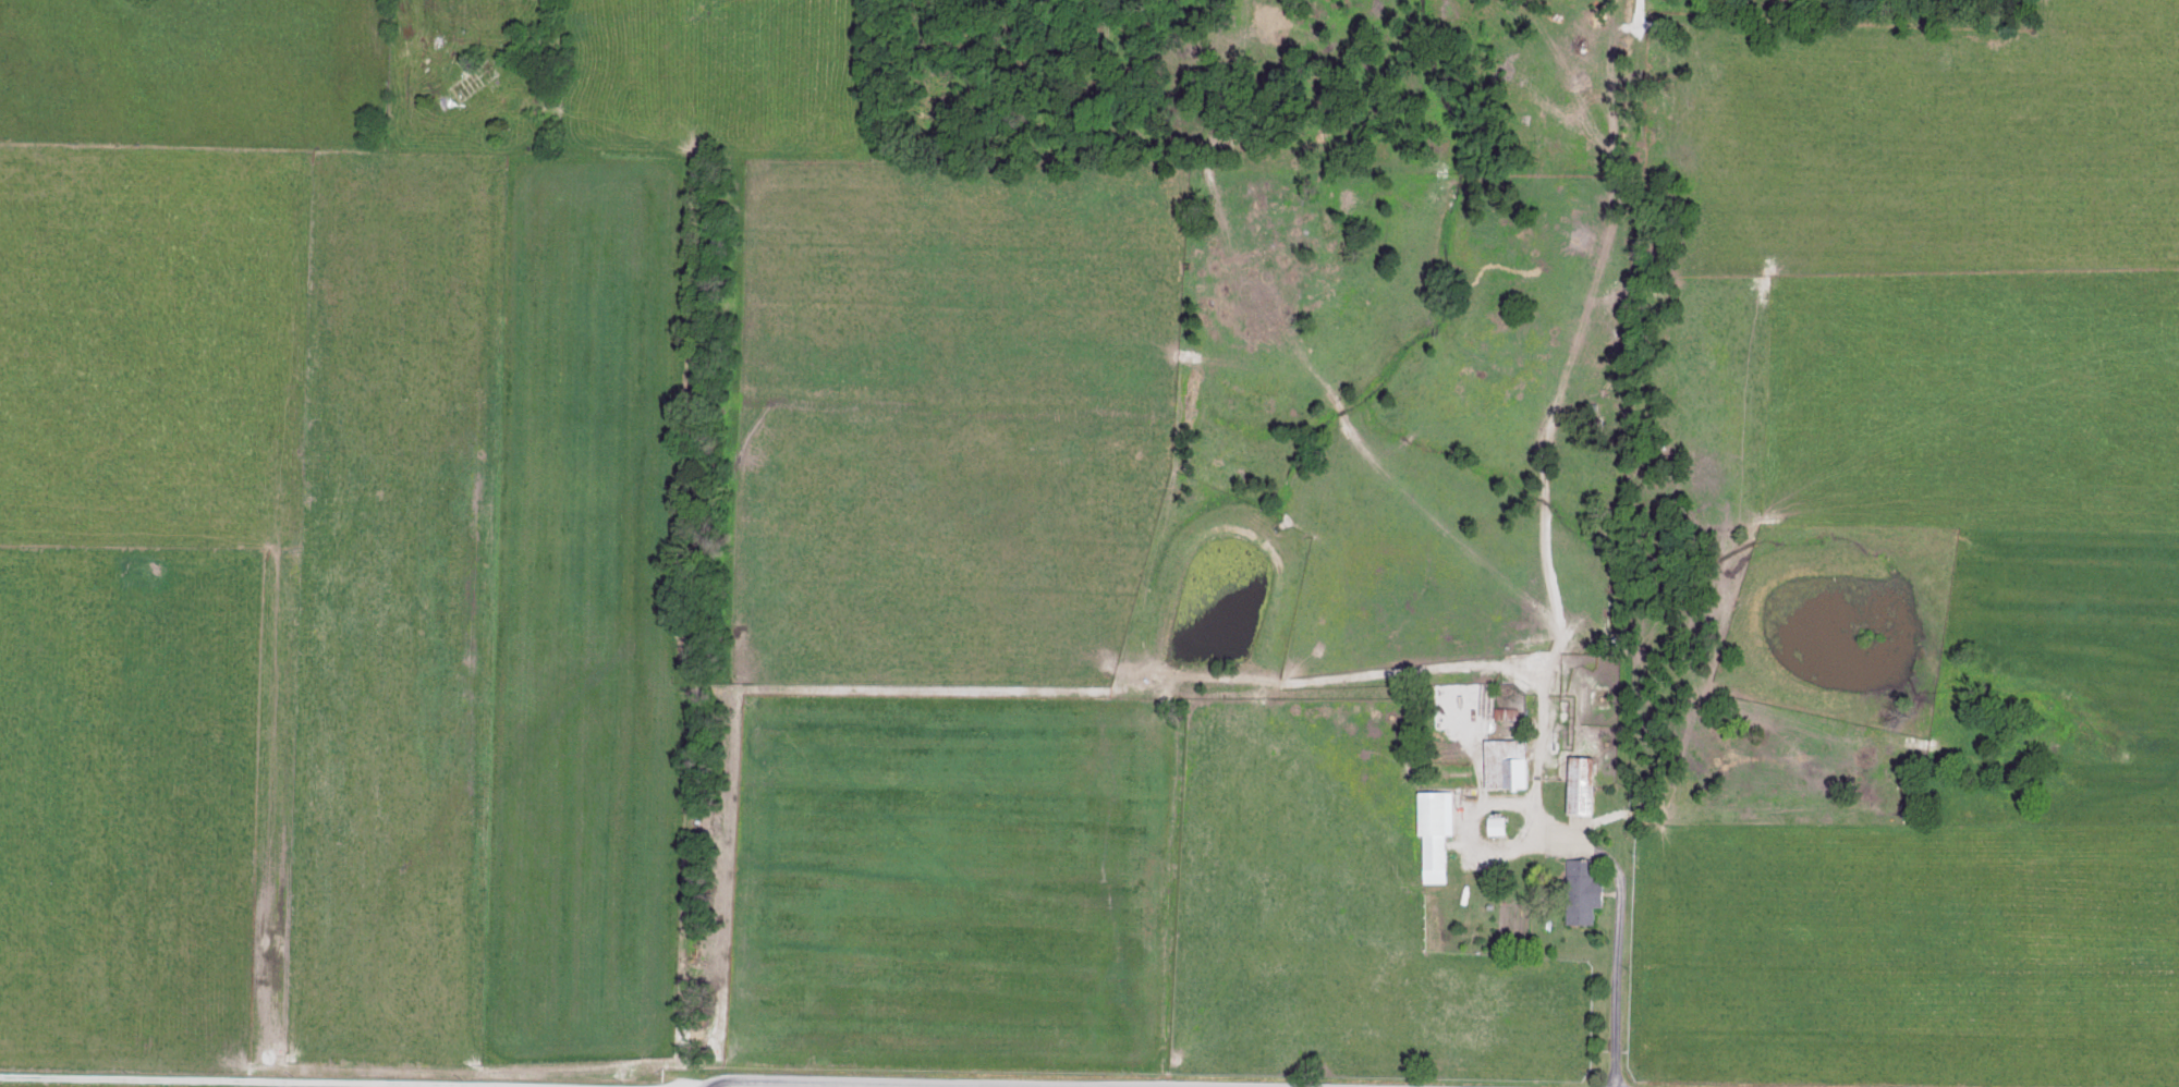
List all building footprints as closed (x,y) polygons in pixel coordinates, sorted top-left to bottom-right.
[(1533,737),(1487,738),(1488,788),(1534,786),(1533,737)] [(1601,755),(1574,754),(1573,799),(1570,799),(1569,812),(1599,813),(1601,755)] [(1450,833),(1458,833),(1458,789),(1421,790),(1421,834),(1425,834),(1425,881),(1451,881),(1450,833)] [(1490,833),(1510,833),(1509,815),(1490,816),(1490,833)] [(1571,922),(1598,923),(1598,905),(1609,906),(1610,879),(1598,878),(1599,858),(1572,857),(1571,875),(1582,875),(1582,899),(1571,899),(1571,922)]
